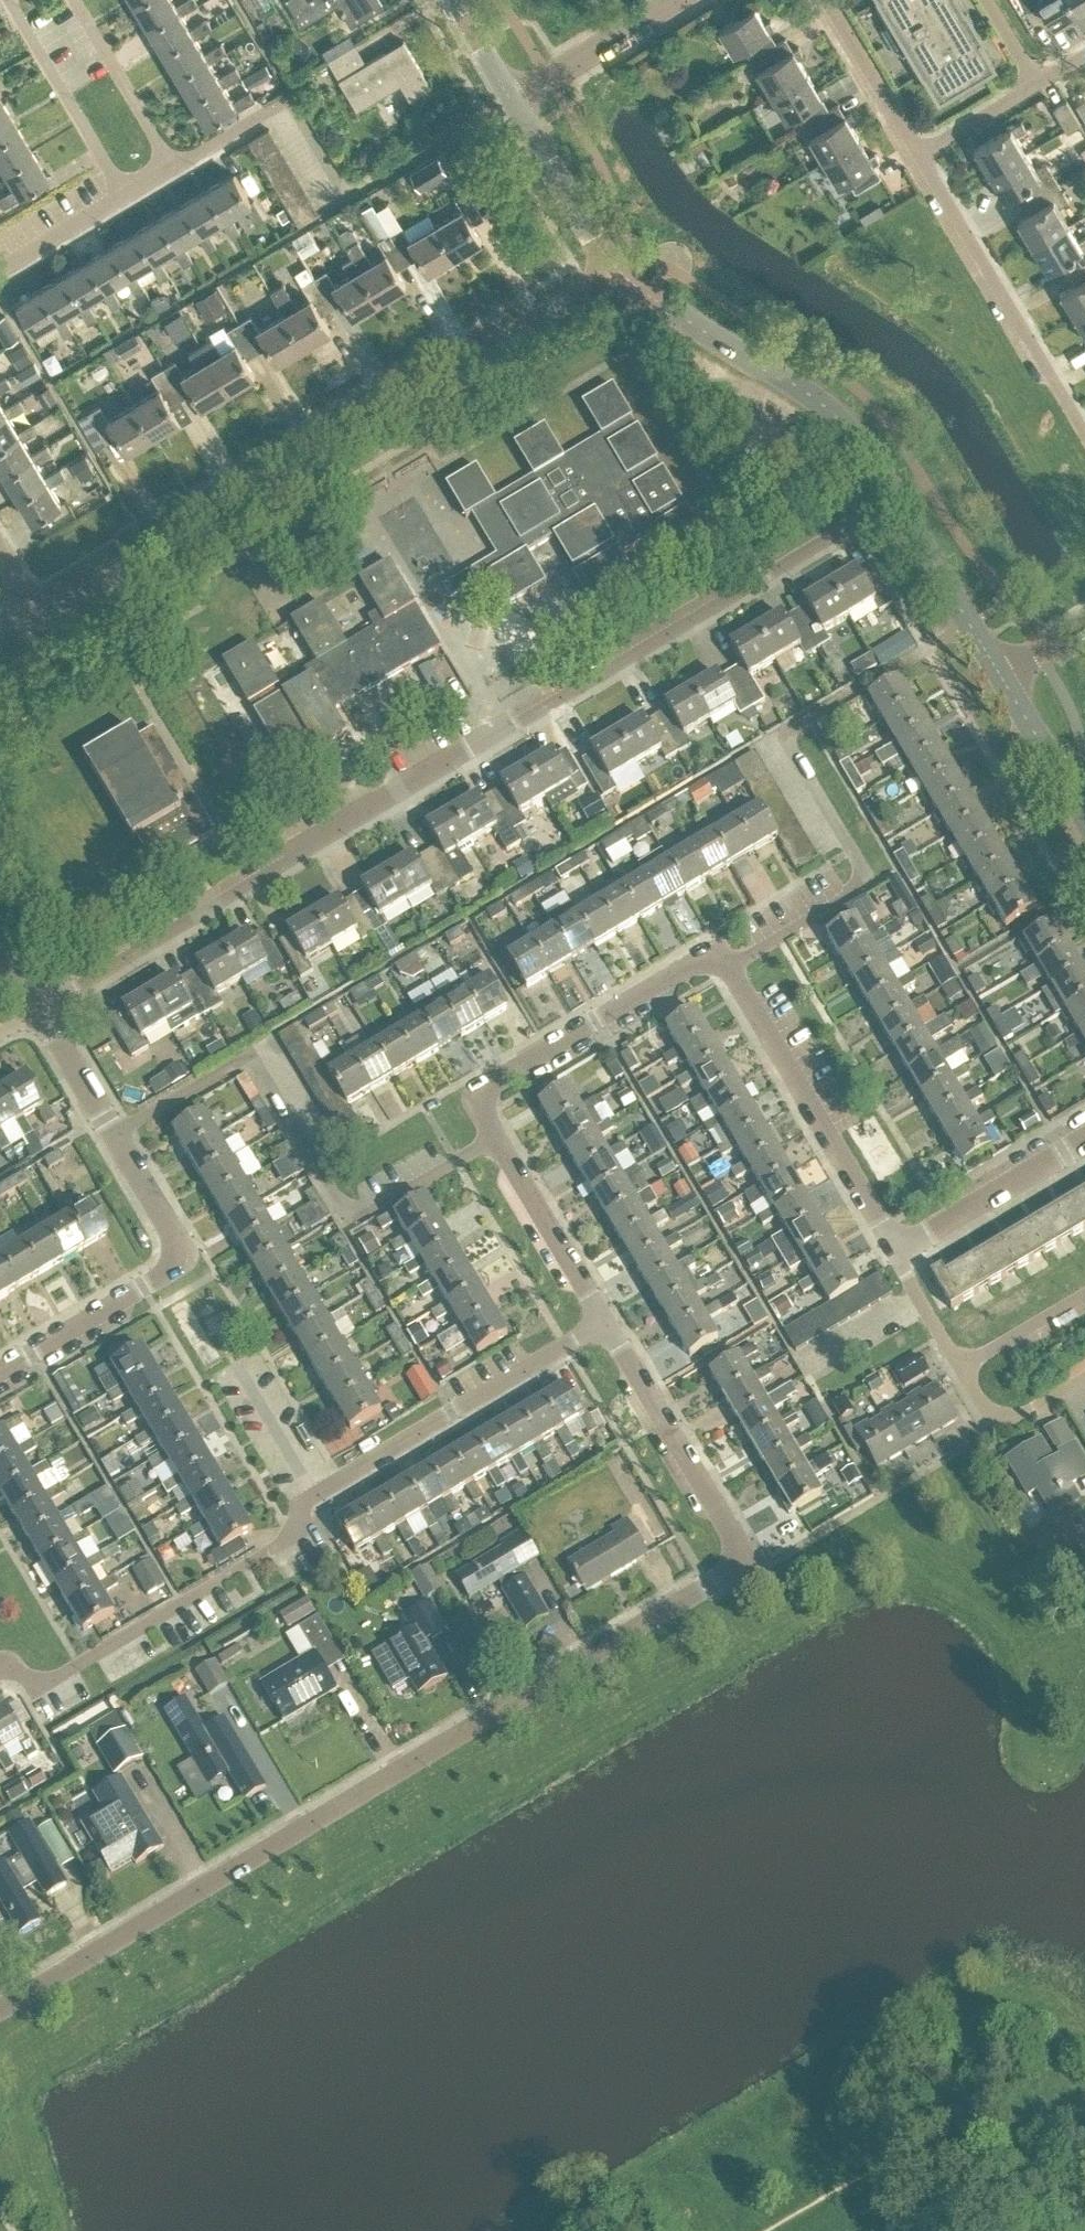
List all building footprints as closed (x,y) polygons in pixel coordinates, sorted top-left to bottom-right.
[(173,0),(139,0),(134,3),(149,27),(178,9),(180,12),(197,2),(196,0),(181,0),(175,4),(173,0)] [(383,5),(380,0),(288,0),(302,23),(338,1),(341,7),(340,7),(343,12),(344,11),(352,24),(383,5)] [(894,19),(886,24),(902,51),(910,47),(924,70),(925,70),(940,95),(995,63),(995,62),(1006,55),(991,30),(983,35),(967,7),(965,8),(960,0),(882,0),(894,19)] [(1070,0),(1024,0),(1029,8),(1040,2),(1054,25),(1077,11),(1070,0)] [(1077,11),(1084,6),(1084,0),(1070,0),(1077,11)] [(211,26),(238,9),(233,2),(206,18),(211,26)] [(770,29),(775,26),(770,17),(765,20),(756,5),(720,26),(735,50),(743,45),(751,57),(777,41),(770,29)] [(189,27),(180,12),(178,9),(149,27),(164,51),(193,34),(194,36),(211,26),(206,18),(206,17),(189,27)] [(203,51),(194,36),(193,34),(164,51),(177,75),(207,57),(209,60),(226,50),(220,41),(203,51)] [(808,72),(798,56),(804,52),(799,43),(793,47),(786,35),(777,41),(751,57),(772,93),(808,72)] [(410,97),(430,85),(402,39),(365,61),(354,42),(327,58),(357,108),(401,81),(410,97)] [(218,75),(209,60),(207,57),(177,75),(191,98),(221,81),(223,84),(240,74),(235,65),(218,75)] [(247,85),(271,71),(265,62),(242,76),(247,85)] [(828,107),(822,96),(827,92),(822,84),(817,87),(808,72),(772,93),(786,116),(795,111),(802,123),(828,107)] [(206,122),(235,105),(236,108),(254,97),(249,89),(232,99),(223,84),(221,81),(191,98),(206,122)] [(1076,104),(1084,120),(1084,98),(1076,104)] [(1066,132),(1079,124),(1064,100),(1051,108),(1066,132)] [(860,139),(850,122),(856,119),(850,110),(845,113),(837,101),(828,107),(802,123),(825,160),(860,139)] [(1,103),(0,104),(0,136),(16,127),(1,103)] [(1024,151),(1014,135),(1024,129),(1019,121),(973,150),(987,174),(1024,151)] [(30,150),(16,127),(0,136),(0,168),(30,150)] [(269,128),(248,140),(255,151),(275,138),(269,128)] [(282,149),(275,138),(255,151),(261,161),(282,149)] [(854,189),(880,174),(873,162),(879,158),(874,150),(868,153),(860,139),(825,160),(839,183),(848,178),(854,189)] [(268,172),(288,160),(282,149),(261,161),(268,172)] [(44,175),(30,150),(0,168),(0,169),(2,172),(11,187),(0,194),(0,206),(18,195),(16,192),(44,175)] [(1056,181),(1045,162),(1035,168),(1024,151),(987,174),(1002,198),(1017,190),(1023,201),(1056,181)] [(421,190),(449,173),(438,155),(410,171),(421,190)] [(295,170),(288,160),(268,172),(274,183),(295,170)] [(280,192),(300,180),(295,170),(274,183),(280,192)] [(729,183),(738,179),(734,170),(725,173),(729,183)] [(226,216),(231,213),(246,204),(256,221),(264,216),(254,198),(250,201),(233,172),(209,186),(226,216)] [(307,190),(300,180),(280,192),(287,203),(307,190)] [(1068,223),(1058,206),(1068,201),(1056,181),(1023,201),(1031,213),(1017,221),(1032,245),(1068,223)] [(472,222),(483,215),(465,185),(452,193),(460,205),(435,220),(455,253),(481,237),(472,222)] [(207,227),(223,218),(233,235),(241,230),(231,213),(226,216),(209,186),(185,200),(203,230),(207,227)] [(313,201),(307,190),(287,203),(293,213),(313,201)] [(183,241),(198,232),(209,249),(217,244),(207,227),(203,230),(185,200),(161,215),(179,244),(183,241)] [(320,212),(313,201),(293,213),(300,224),(320,212)] [(378,237),(389,231),(372,202),(359,210),(376,238),(378,237)] [(278,210),(284,220),(290,216),(284,206),(278,210)] [(159,255),(174,247),(184,263),(193,258),(183,241),(179,244),(161,215),(138,229),(155,258),(159,255)] [(455,253),(435,220),(409,236),(401,223),(389,230),(408,261),(420,254),(429,269),(455,253)] [(306,253),(330,241),(320,222),(296,234),(306,253)] [(1068,223),(1032,245),(1047,270),(1061,261),(1068,272),(1084,262),(1084,237),(1079,240),(1068,223)] [(136,270),(151,261),(161,277),(169,272),(159,255),(155,258),(138,229),(114,243),(132,272),(136,270)] [(405,282),(397,268),(408,261),(389,230),(389,231),(378,237),(385,250),(371,259),(358,237),(346,244),(359,266),(379,298),(405,282)] [(112,284),(127,275),(137,292),(146,286),(136,270),(132,272),(114,243),(91,257),(108,286),(112,284)] [(379,298),(359,266),(346,244),(352,254),(342,260),(349,272),(334,281),(326,268),(314,275),(332,306),(344,298),(353,314),(379,298)] [(88,298),(104,289),(113,305),(122,300),(112,284),(108,286),(91,257),(67,271),(84,300),(88,298)] [(1068,272),(1075,284),(1061,292),(1075,316),(1084,310),(1084,262),(1068,272)] [(64,312),(79,303),(89,320),(98,315),(88,298),(84,300),(67,271),(43,285),(60,314),(64,312)] [(330,328),(321,312),(332,306),(314,275),(302,282),(310,295),(297,302),(284,281),(271,289),(284,310),(303,343),(330,328)] [(74,329),(64,312),(60,314),(43,285),(19,300),(36,329),(56,317),(65,334),(74,329)] [(207,320),(226,309),(214,288),(195,299),(207,320)] [(303,343),(284,310),(258,326),(250,313),(238,320),(256,351),(268,344),(277,359),(303,343)] [(1075,316),(1084,332),(1084,310),(1075,316)] [(7,344),(20,336),(6,313),(0,317),(0,333),(7,344)] [(212,336),(200,343),(227,389),(255,372),(246,357),(256,351),(238,320),(226,327),(234,340),(220,349),(212,336)] [(123,356),(142,345),(135,332),(116,343),(123,356)] [(19,367),(34,359),(23,341),(8,350),(19,367)] [(174,359),(162,366),(180,397),(193,389),(202,404),(227,389),(200,343),(188,351),(195,364),(181,372),(174,359)] [(51,374),(73,361),(65,348),(44,361),(51,374)] [(92,367),(98,377),(111,370),(105,359),(92,367)] [(24,383),(41,373),(34,361),(17,370),(24,383)] [(177,419),(168,404),(180,397),(162,366),(150,373),(158,386),(132,402),(151,434),(177,419)] [(11,384),(6,375),(0,379),(0,390),(11,384)] [(44,405),(57,397),(49,384),(36,392),(44,405)] [(479,469),(447,488),(466,520),(472,517),(497,558),(445,589),(452,600),(488,578),(507,610),(547,586),(529,555),(555,539),(574,571),(589,562),(592,567),(573,578),(592,610),(637,583),(622,557),(660,535),(675,561),(705,543),(613,389),(585,405),(604,437),(565,460),(546,429),(515,448),(533,479),(497,500),(479,469)] [(17,430),(8,416),(24,406),(19,398),(3,408),(5,411),(0,414),(0,444),(19,433),(17,430)] [(151,434),(132,402),(107,416),(100,404),(89,410),(107,440),(118,434),(127,449),(151,434)] [(30,452),(22,438),(48,423),(43,415),(17,430),(19,433),(0,444),(0,465),(4,472),(32,455),(30,452)] [(44,475),(36,461),(51,451),(46,443),(30,452),(32,455),(4,472),(18,495),(46,478),(44,475)] [(80,479),(95,470),(86,454),(71,463),(80,479)] [(60,466),(44,475),(46,478),(18,495),(32,518),(60,502),(50,484),(65,475),(60,466)] [(333,714),(434,653),(440,649),(390,565),(360,583),(385,625),(347,648),(322,606),(291,624),(316,666),(279,689),(253,647),(223,665),(249,708),(250,707),(288,769),(316,752),(318,756),(348,737),(333,714)] [(850,619),(873,605),(878,615),(891,607),(869,571),(861,575),(859,571),(831,587),(850,619)] [(824,634),(850,619),(831,587),(804,603),(807,608),(797,614),(818,651),(830,644),(824,634)] [(818,651),(797,614),(784,622),(781,617),(757,631),(776,663),(799,649),(805,659),(818,651)] [(752,677),(776,663),(757,631),(731,647),(743,666),(731,673),(753,710),(766,702),(752,677)] [(907,636),(873,656),(881,670),(915,650),(907,636)] [(753,710),(731,673),(720,680),(718,675),(692,691),(710,722),(735,707),(741,717),(752,710),(753,710)] [(876,708),(885,723),(915,704),(901,681),(866,702),(871,711),(876,708)] [(687,737),(710,722),(692,691),(666,706),(669,711),(658,717),(679,754),(692,746),(687,737)] [(890,732),(898,746),(929,727),(915,704),(885,723),(880,726),(885,735),(890,732)] [(832,715),(839,727),(853,719),(846,707),(832,715)] [(751,726),(759,721),(752,710),(741,717),(739,718),(751,726)] [(636,766),(662,751),(668,761),(679,754),(658,717),(646,724),(644,720),(618,735),(636,766)] [(234,727),(248,750),(261,742),(247,720),(234,727)] [(904,756),(912,768),(943,750),(929,727),(898,746),(878,758),(884,768),(904,756)] [(831,749),(840,744),(831,729),(822,735),(831,749)] [(155,870),(216,834),(154,730),(139,739),(133,730),(84,759),(133,841),(137,839),(155,870)] [(612,781),(636,766),(618,735),(593,750),(595,754),(584,761),(605,798),(617,791),(612,781)] [(917,777),(925,791),(956,773),(943,750),(912,768),(907,771),(913,780),(917,777)] [(546,801),(571,786),(576,795),(589,788),(567,751),(555,758),(553,754),(527,769),(546,801)] [(741,776),(761,764),(755,753),(735,766),(741,776)] [(841,766),(849,780),(858,775),(856,771),(850,761),(841,766)] [(747,787),(768,774),(761,764),(741,776),(747,787)] [(862,781),(872,775),(866,764),(856,771),(858,775),(862,781)] [(521,816),(546,801),(527,769),(501,784),(504,788),(493,795),(515,832),(527,825),(521,816)] [(931,800),(939,814),(970,795),(956,773),(925,791),(921,794),(926,803),(931,800)] [(721,774),(707,782),(712,791),(727,783),(721,774)] [(754,797),(774,785),(768,774),(747,787),(754,797)] [(862,781),(858,775),(849,780),(858,795),(867,789),(862,781)] [(707,782),(688,794),(697,809),(714,799),(711,792),(712,791),(707,782)] [(760,808),(780,795),(774,785),(754,797),(760,808)] [(472,845),(496,830),(502,839),(515,832),(493,795),(481,802),(479,798),(453,813),(472,845)] [(766,818),(787,806),(780,795),(760,808),(766,818)] [(934,817),(940,826),(944,823),(953,837),(983,818),(970,795),(939,814),(934,817)] [(606,813),(598,799),(583,807),(591,822),(606,813)] [(676,801),(662,809),(667,819),(681,810),(676,801)] [(779,839),(772,829),(766,818),(760,808),(759,809),(756,805),(746,811),(748,815),(737,822),(755,853),(779,839)] [(772,829),(793,816),(787,806),(766,818),(772,829)] [(868,812),(876,826),(886,821),(877,807),(868,812)] [(667,819),(662,809),(648,818),(653,827),(667,819)] [(459,852),(472,845),(453,813),(426,829),(438,848),(428,854),(449,891),(474,876),(459,852)] [(779,839),(799,827),(793,816),(772,829),(779,839)] [(755,853),(737,822),(736,822),(734,818),(724,824),(726,828),(714,835),(733,866),(755,853)] [(983,818),(953,837),(948,839),(953,848),(958,846),(966,859),(997,841),(983,818)] [(894,835),(886,821),(876,826),(885,841),(894,835)] [(637,846),(652,837),(643,822),(631,829),(636,837),(633,839),(637,846)] [(785,850),(806,837),(799,827),(779,839),(785,850)] [(631,828),(617,836),(622,846),(633,839),(636,837),(631,829),(631,828)] [(522,847),(532,841),(525,830),(515,835),(522,847)] [(733,866),(714,835),(714,836),(711,832),(701,838),(703,842),(691,849),(710,880),(733,866)] [(622,846),(617,836),(602,845),(608,854),(622,846)] [(791,860),(812,848),(806,837),(785,850),(791,860)] [(997,841),(966,859),(962,862),(967,871),(972,868),(980,882),(1010,864),(997,841)] [(710,880),(691,849),(689,845),(678,852),(681,855),(669,863),(687,894),(710,880)] [(798,872),(819,859),(812,848),(791,860),(798,872)] [(663,852),(640,866),(665,907),(687,894),(669,863),(663,852)] [(904,852),(895,858),(903,872),(913,867),(904,852)] [(407,904),(431,889),(437,899),(449,891),(428,854),(416,861),(413,857),(388,872),(407,904)] [(585,855),(571,864),(577,873),(591,864),(585,855)] [(521,883),(535,875),(527,861),(513,869),(521,883)] [(562,881),(577,873),(571,864),(557,872),(562,881)] [(980,882),(975,885),(981,894),(985,891),(993,905),(1024,887),(1010,864),(980,882)] [(642,921),(665,907),(640,866),(638,866),(642,873),(633,879),(635,883),(623,890),(642,921)] [(921,881),(913,867),(903,872),(912,886),(921,881)] [(382,919),(407,904),(388,872),(363,887),(365,891),(354,898),(375,935),(388,928),(382,919)] [(546,895),(559,888),(552,877),(541,883),(545,891),(544,892),(546,895)] [(540,882),(526,891),(531,900),(544,892),(545,891),(541,883),(540,882)] [(642,921),(623,890),(622,890),(620,886),(610,893),(612,897),(601,903),(619,934),(642,921)] [(993,905),(989,908),(994,917),(999,914),(1007,928),(1038,910),(1024,887),(993,905)] [(517,908),(531,900),(526,891),(512,899),(517,908)] [(906,911),(913,906),(905,891),(897,896),(906,911)] [(333,948),(357,933),(363,943),(375,935),(354,898),(342,905),(339,901),(314,916),(333,948)] [(931,898),(922,904),(931,918),(940,912),(931,898)] [(619,934),(601,903),(600,904),(598,900),(587,906),(590,910),(578,917),(597,948),(619,934)] [(869,941),(881,934),(872,920),(879,916),(869,900),(839,918),(845,928),(829,938),(843,961),(871,945),(869,941)] [(494,922),(508,914),(502,905),(488,913),(494,922)] [(571,906),(549,919),(574,961),(597,948),(578,917),(571,906)] [(948,927),(940,912),(931,918),(939,932),(948,927)] [(915,929),(924,924),(919,915),(910,920),(915,929)] [(308,963),(333,948),(314,916),(287,932),(290,936),(279,943),(301,979),(313,972),(308,963)] [(574,961),(549,919),(547,920),(552,927),(542,933),(544,937),(533,944),(552,975),(574,961)] [(1031,952),(1039,967),(1070,948),(1056,925),(1021,946),(1026,955),(1031,952)] [(892,940),(902,934),(898,927),(888,933),(892,940)] [(450,948),(465,939),(460,930),(445,939),(450,948)] [(272,976),(285,968),(263,932),(251,939),(249,934),(223,950),(242,981),(266,966),(272,976)] [(871,945),(843,961),(857,984),(885,967),(883,964),(874,949),(890,940),(885,932),(881,934),(869,941),(871,945)] [(927,957),(936,951),(929,940),(920,946),(927,957)] [(955,960),(965,954),(956,940),(947,945),(955,960)] [(552,975),(533,944),(531,945),(529,941),(519,947),(521,951),(510,958),(528,989),(552,975)] [(975,943),(968,947),(972,955),(980,951),(975,943)] [(1045,976),(1053,989),(1083,971),(1070,948),(1039,967),(1035,969),(1040,978),(1045,976)] [(217,996),(242,981),(223,950),(198,965),(201,969),(189,976),(211,1013),(223,1005),(217,996)] [(424,951),(410,960),(415,969),(430,960),(424,951)] [(897,987),(888,972),(903,963),(899,955),(883,964),(885,967),(857,984),(870,1007),(898,990),(896,987),(897,987)] [(401,977),(415,969),(410,960),(395,968),(401,977)] [(942,981),(952,975),(945,963),(935,969),(942,981)] [(1053,1001),(1058,998),(1066,1012),(1084,1001),(1084,974),(1083,971),(1053,989),(1048,992),(1053,1001)] [(467,994),(485,1025),(509,1010),(488,975),(476,983),(479,987),(467,994)] [(198,1020),(211,1013),(189,976),(178,983),(175,978),(149,993),(168,1025),(192,1011),(198,1020)] [(910,1008),(902,995),(917,986),(912,977),(897,987),(896,987),(898,990),(870,1007),(883,1029),(912,1013),(909,1009),(910,1008)] [(978,998),(987,992),(978,978),(969,983),(978,998)] [(378,979),(364,987),(369,996),(383,988),(378,979)] [(461,983),(438,997),(462,1038),(485,1025),(467,994),(461,983)] [(949,1005),(963,997),(955,983),(941,991),(949,1005)] [(355,1004),(369,996),(364,987),(350,995),(355,1004)] [(143,1040),(168,1025),(149,993),(124,1009),(125,1011),(110,1020),(133,1059),(149,1049),(143,1040)] [(285,1018),(304,1008),(298,997),(279,1007),(285,1018)] [(438,997),(415,1010),(419,1017),(439,1052),(462,1038),(438,997)] [(923,1032),(915,1017),(930,1009),(925,999),(910,1008),(909,1009),(912,1013),(883,1029),(897,1052),(925,1036),(923,1032)] [(1066,1012),(1061,1015),(1067,1024),(1071,1021),(1080,1035),(1084,1032),(1084,1001),(1066,1012)] [(965,1027),(979,1019),(971,1005),(957,1013),(965,1027)] [(332,1006),(319,1013),(325,1023),(338,1015),(332,1006)] [(997,1010),(988,1015),(997,1030),(1006,1024),(997,1010)] [(325,1023),(319,1013),(304,1023),(310,1032),(325,1023)] [(252,1038),(265,1031),(256,1014),(242,1021),(252,1038)] [(710,1037),(696,1014),(668,1031),(680,1050),(682,1054),(710,1037)] [(439,1052),(419,1017),(408,1023),(411,1027),(399,1034),(397,1030),(396,1030),(417,1066),(439,1052)] [(925,1036),(897,1052),(910,1075),(938,1059),(937,1055),(931,1044),(953,1031),(945,1019),(923,1032),(925,1036)] [(1014,1038),(1006,1024),(997,1030),(1005,1044),(1014,1038)] [(285,1047),(305,1035),(299,1026),(279,1038),(285,1047)] [(965,1034),(975,1058),(992,1050),(982,1027),(965,1034)] [(1053,1045),(1063,1040),(1055,1028),(1046,1033),(1053,1045)] [(417,1066),(396,1030),(385,1037),(388,1040),(376,1047),(374,1043),(373,1044),(394,1079),(417,1066)] [(1080,1035),(1075,1038),(1080,1047),(1084,1044),(1084,1032),(1080,1035)] [(291,1058),(311,1046),(305,1035),(285,1047),(291,1058)] [(724,1060),(710,1037),(682,1054),(680,1050),(664,1060),(669,1068),(678,1063),(681,1069),(688,1065),(693,1073),(696,1076),(724,1060)] [(214,1065),(229,1056),(221,1040),(205,1049),(214,1065)] [(938,1059),(910,1075),(923,1098),(952,1081),(950,1078),(950,1077),(944,1067),(966,1054),(959,1042),(937,1055),(938,1059)] [(373,1044),(364,1050),(366,1054),(354,1061),(352,1057),(350,1058),(371,1093),(394,1079),(373,1044)] [(297,1068),(318,1057),(311,1046),(291,1058),(297,1068)] [(631,1073),(640,1068),(630,1052),(622,1057),(631,1073)] [(978,1062),(990,1081),(1006,1071),(994,1052),(978,1062)] [(1024,1056),(1015,1061),(1024,1075),(1033,1070),(1024,1056)] [(304,1079),(324,1067),(318,1057),(297,1068),(304,1079)] [(371,1093),(350,1058),(327,1072),(330,1078),(336,1088),(342,1099),(347,1107),(371,1093)] [(737,1083),(724,1060),(696,1076),(693,1073),(678,1082),(683,1091),(698,1082),(706,1096),(707,1095),(709,1099),(737,1083)] [(617,1082),(625,1077),(616,1061),(607,1066),(617,1082)] [(173,1088),(188,1080),(179,1066),(165,1075),(173,1088)] [(310,1090),(330,1078),(327,1072),(324,1067),(304,1079),(310,1090)] [(964,1100),(956,1086),(971,1078),(966,1069),(950,1077),(950,1078),(952,1081),(923,1098),(937,1121),(965,1104),(963,1101),(964,1100)] [(1041,1084),(1033,1070),(1024,1075),(1032,1090),(1041,1084)] [(646,1089),(651,1099),(676,1085),(671,1076),(646,1089)] [(316,1100),(336,1088),(330,1078),(310,1090),(316,1100)] [(21,1120),(34,1112),(44,1128),(53,1123),(43,1106),(40,1108),(22,1079),(0,1093),(0,1095),(17,1122),(21,1120)] [(750,1105),(737,1083),(709,1099),(707,1095),(706,1096),(691,1105),(699,1118),(714,1109),(720,1119),(722,1122),(750,1105)] [(323,1111),(342,1099),(336,1088),(316,1100),(323,1111)] [(582,1108),(570,1088),(541,1105),(555,1128),(583,1112),(581,1108),(582,1108)] [(977,1123),(969,1109),(984,1100),(979,1091),(964,1100),(963,1101),(965,1104),(937,1121),(950,1144),(979,1127),(977,1124),(977,1123)] [(625,1113),(637,1106),(629,1093),(617,1099),(625,1113)] [(678,1093),(654,1101),(659,1117),(683,1109),(678,1093)] [(12,1126),(22,1142),(31,1136),(21,1120),(17,1122),(0,1095),(0,1133),(12,1126)] [(1049,1118),(1058,1112),(1049,1098),(1040,1103),(1049,1118)] [(348,1109),(347,1107),(342,1099),(323,1111),(329,1121),(348,1109)] [(602,1127),(594,1112),(601,1108),(596,1099),(582,1108),(581,1108),(583,1112),(555,1128),(568,1151),(596,1134),(594,1131),(595,1131),(602,1127)] [(260,1100),(251,1105),(260,1120),(269,1115),(260,1100)] [(764,1128),(750,1105),(722,1122),(720,1119),(705,1128),(710,1136),(725,1127),(733,1141),(734,1141),(736,1145),(764,1128)] [(335,1132),(355,1120),(348,1109),(329,1121),(335,1132)] [(174,1135),(187,1157),(218,1138),(210,1124),(214,1122),(209,1114),(174,1135)] [(277,1128),(269,1115),(260,1120),(268,1134),(277,1128)] [(993,1150),(983,1132),(998,1123),(993,1115),(977,1123),(977,1124),(979,1127),(950,1144),(964,1167),(993,1150)] [(1025,1136),(1040,1128),(1034,1117),(1019,1125),(1025,1136)] [(609,1153),(600,1139),(615,1131),(610,1122),(602,1127),(595,1131),(594,1131),(596,1134),(568,1151),(582,1174),(610,1157),(608,1154),(609,1153)] [(675,1145),(685,1139),(678,1127),(668,1133),(675,1145)] [(777,1151),(764,1128),(736,1145),(734,1141),(733,1141),(718,1150),(723,1159),(738,1150),(746,1164),(747,1164),(749,1167),(777,1151)] [(668,1152),(655,1132),(642,1140),(655,1160),(668,1152)] [(41,1154),(31,1136),(22,1142),(27,1149),(25,1153),(30,1160),(41,1154)] [(223,1136),(218,1138),(187,1157),(201,1180),(232,1161),(224,1147),(228,1144),(223,1136)] [(622,1176),(614,1162),(628,1154),(623,1145),(609,1153),(608,1154),(610,1157),(582,1174),(595,1196),(623,1180),(621,1177),(622,1176)] [(287,1146),(278,1151),(287,1166),(296,1160),(287,1146)] [(692,1149),(681,1155),(690,1169),(700,1163),(692,1149)] [(791,1174),(777,1151),(749,1167),(747,1164),(746,1164),(731,1173),(737,1182),(752,1173),(760,1187),(761,1187),(763,1190),(791,1174)] [(47,1171),(62,1162),(57,1154),(42,1162),(47,1171)] [(236,1159),(232,1161),(201,1180),(214,1203),(246,1184),(238,1171),(242,1168),(236,1159)] [(304,1174),(296,1160),(287,1166),(295,1179),(304,1174)] [(663,1182),(676,1175),(669,1163),(656,1171),(663,1182)] [(635,1199),(627,1185),(641,1176),(636,1168),(622,1176),(621,1177),(623,1180),(595,1196),(608,1219),(636,1203),(634,1200),(635,1199)] [(791,1174),(763,1190),(761,1187),(760,1187),(745,1196),(746,1198),(750,1204),(751,1206),(753,1210),(768,1201),(773,1210),(774,1210),(776,1213),(804,1196),(791,1174)] [(26,1185),(20,1176),(0,1188),(0,1201),(26,1185)] [(256,1191),(250,1182),(246,1184),(214,1203),(228,1226),(259,1207),(251,1194),(256,1191)] [(636,1203),(608,1219),(622,1242),(649,1225),(648,1223),(649,1222),(644,1213),(659,1205),(658,1203),(670,1196),(662,1183),(635,1199),(634,1200),(636,1203)] [(681,1205),(692,1198),(684,1185),(673,1192),(681,1205)] [(717,1187),(705,1194),(715,1211),(727,1203),(717,1187)] [(314,1191),(305,1197),(311,1207),(313,1211),(323,1206),(314,1191)] [(1084,1232),(1084,1195),(946,1279),(941,1272),(932,1277),(952,1311),(1084,1232)] [(818,1219),(804,1196),(776,1213),(774,1210),(773,1210),(758,1219),(764,1228),(778,1219),(787,1233),(789,1236),(818,1219)] [(721,1223),(751,1206),(750,1204),(746,1198),(717,1215),(721,1223)] [(674,1225),(701,1210),(694,1199),(667,1215),(674,1225)] [(78,1211),(66,1218),(84,1249),(107,1236),(86,1201),(84,1202),(85,1202),(76,1207),(78,1211)] [(400,1224),(407,1237),(410,1242),(440,1224),(426,1201),(397,1218),(395,1215),(379,1224),(384,1233),(400,1224)] [(264,1205),(259,1207),(228,1226),(241,1248),(273,1230),(265,1217),(270,1214),(264,1205)] [(331,1219),(323,1206),(313,1211),(322,1225),(331,1219)] [(307,1235),(323,1226),(322,1225),(313,1211),(311,1207),(296,1217),(307,1235)] [(662,1245),(653,1231),(669,1222),(664,1213),(649,1222),(648,1223),(649,1225),(622,1242),(635,1264),(663,1248),(661,1245),(662,1245)] [(84,1249),(66,1218),(63,1214),(62,1215),(53,1221),(56,1224),(43,1232),(61,1263),(84,1249)] [(787,1233),(772,1242),(777,1250),(785,1264),(800,1256),(803,1259),(831,1242),(818,1219),(789,1236),(787,1233)] [(454,1247),(440,1224),(410,1242),(407,1237),(392,1246),(397,1255),(412,1246),(421,1260),(424,1264),(454,1247)] [(277,1227),(273,1230),(241,1248),(255,1271),(286,1252),(278,1240),(283,1237),(277,1227)] [(33,1238),(20,1246),(38,1276),(61,1263),(43,1232),(40,1228),(39,1229),(31,1234),(33,1238)] [(368,1259),(381,1251),(372,1236),(359,1244),(368,1259)] [(676,1268),(667,1253),(682,1244),(677,1236),(662,1245),(661,1245),(663,1248),(635,1264),(649,1287),(676,1271),(675,1268),(676,1268)] [(341,1237),(332,1243),(341,1257),(350,1252),(341,1237)] [(0,1257),(0,1264),(16,1290),(38,1276),(20,1246),(18,1241),(16,1242),(17,1242),(8,1248),(10,1251),(0,1257)] [(845,1264),(831,1242),(803,1259),(800,1256),(785,1264),(790,1272),(805,1264),(814,1279),(816,1282),(845,1264)] [(740,1261),(753,1254),(747,1243),(734,1250),(740,1261)] [(467,1270),(454,1247),(424,1264),(421,1260),(405,1269),(410,1278),(426,1268),(435,1283),(437,1287),(467,1270)] [(290,1249),(286,1252),(255,1271),(268,1294),(300,1275),(292,1262),(296,1259),(290,1249)] [(358,1266),(350,1252),(341,1257),(349,1272),(358,1266)] [(764,1263),(758,1254),(745,1262),(750,1271),(764,1263)] [(676,1271),(649,1287),(662,1310),(689,1294),(688,1292),(698,1286),(689,1271),(696,1267),(691,1259),(676,1268),(675,1268),(676,1271)] [(16,1290),(0,1264),(0,1299),(16,1290)] [(859,1288),(845,1264),(816,1282),(814,1279),(799,1287),(804,1295),(818,1287),(829,1305),(837,1301),(847,1294),(858,1288),(859,1288)] [(378,1272),(384,1282),(394,1276),(391,1271),(383,1269),(378,1272)] [(480,1292),(467,1270),(437,1287),(435,1283),(419,1292),(424,1301),(440,1291),(448,1306),(450,1310),(480,1292)] [(313,1298),(305,1285),(309,1282),(304,1273),(300,1275),(268,1294),(282,1316),(313,1298)] [(689,1294),(662,1310),(675,1333),(703,1317),(701,1314),(702,1314),(694,1300),(720,1284),(715,1275),(698,1286),(688,1292),(689,1294)] [(763,1295),(776,1287),(770,1276),(757,1283),(763,1295)] [(891,1297),(879,1276),(868,1282),(880,1303),(891,1297)] [(880,1303),(868,1282),(859,1288),(858,1288),(870,1309),(880,1303)] [(358,1288),(367,1303),(376,1297),(368,1283),(358,1288)] [(870,1309),(858,1288),(847,1294),(860,1315),(870,1309)] [(494,1315),(480,1292),(450,1310),(448,1306),(432,1315),(437,1324),(453,1315),(461,1329),(463,1333),(494,1315)] [(860,1315),(847,1294),(837,1301),(849,1321),(860,1315)] [(317,1295),(313,1298),(282,1316),(295,1339),(327,1320),(320,1309),(324,1306),(317,1295)] [(384,1311),(376,1297),(367,1303),(374,1315),(376,1316),(384,1311)] [(779,1321),(793,1312),(786,1300),(772,1308),(779,1321)] [(849,1321),(837,1301),(829,1305),(826,1307),(839,1328),(849,1321)] [(717,1340),(707,1323),(723,1313),(718,1305),(702,1314),(701,1314),(703,1317),(675,1333),(689,1356),(717,1340)] [(839,1328),(826,1307),(816,1313),(828,1334),(839,1328)] [(828,1334),(816,1313),(805,1319),(818,1340),(828,1334)] [(508,1338),(494,1315),(463,1333),(461,1329),(438,1342),(447,1358),(468,1345),(469,1342),(477,1356),(508,1338)] [(331,1318),(327,1320),(295,1339),(309,1362),(340,1343),(333,1330),(337,1328),(331,1318)] [(818,1340),(805,1319),(795,1325),(807,1346),(818,1340)] [(807,1346),(795,1325),(785,1331),(798,1352),(807,1346)] [(417,1350),(429,1343),(420,1327),(407,1334),(417,1350)] [(385,1333),(394,1348),(404,1343),(395,1328),(385,1333)] [(344,1341),(340,1343),(309,1362),(322,1384),(354,1365),(346,1352),(350,1350),(344,1341)] [(410,1353),(404,1343),(394,1348),(401,1359),(410,1353)] [(713,1376),(727,1400),(754,1383),(752,1380),(753,1380),(744,1365),(760,1356),(755,1348),(739,1357),(741,1360),(713,1376)] [(156,1375),(142,1351),(112,1369),(110,1365),(93,1375),(98,1384),(115,1374),(123,1388),(124,1388),(126,1392),(156,1375)] [(907,1390),(931,1376),(922,1360),(898,1374),(907,1390)] [(357,1363),(354,1365),(322,1384),(336,1407),(367,1388),(360,1375),(363,1373),(357,1363)] [(442,1383),(454,1377),(447,1365),(435,1372),(442,1383)] [(420,1391),(429,1385),(420,1370),(411,1376),(420,1391)] [(769,1371),(753,1380),(752,1380),(754,1383),(727,1400),(740,1422),(768,1406),(766,1403),(767,1403),(758,1388),(774,1379),(769,1371)] [(88,1410),(66,1373),(54,1381),(75,1417),(88,1410)] [(170,1397),(156,1375),(126,1392),(124,1388),(123,1388),(107,1398),(112,1407),(128,1397),(137,1411),(140,1415),(170,1397)] [(865,1387),(872,1397),(884,1390),(877,1380),(865,1387)] [(371,1386),(367,1388),(336,1407),(351,1432),(382,1413),(373,1399),(377,1397),(371,1386)] [(909,1402),(911,1406),(931,1440),(959,1424),(937,1386),(936,1386),(938,1390),(925,1398),(923,1394),(909,1402)] [(768,1406),(740,1422),(753,1445),(781,1429),(780,1426),(773,1414),(789,1405),(787,1403),(798,1397),(792,1387),(767,1403),(766,1403),(768,1406)] [(565,1430),(579,1421),(588,1438),(597,1433),(587,1416),(584,1418),(566,1388),(543,1402),(560,1432),(564,1429),(565,1430)] [(183,1420),(170,1397),(140,1415),(137,1411),(120,1421),(126,1430),(142,1420),(150,1434),(151,1433),(153,1438),(183,1420)] [(841,1423),(855,1415),(846,1401),(833,1409),(841,1423)] [(542,1443),(556,1435),(565,1452),(575,1446),(565,1430),(564,1429),(560,1432),(543,1402),(520,1416),(538,1445),(542,1443)] [(819,1435),(831,1427),(817,1404),(805,1411),(819,1435)] [(931,1440),(911,1406),(898,1413),(897,1410),(883,1418),(885,1421),(905,1455),(931,1440)] [(47,1416),(54,1429),(64,1423),(57,1411),(47,1416)] [(91,1413),(78,1421),(86,1433),(98,1426),(91,1413)] [(519,1457),(533,1449),(543,1465),(552,1460),(542,1443),(538,1445),(520,1416),(497,1429),(515,1459),(519,1456),(519,1457)] [(796,1417),(780,1426),(781,1429),(753,1445),(767,1468),(795,1452),(793,1449),(794,1449),(785,1434),(800,1425),(796,1417)] [(197,1443),(183,1420),(153,1438),(151,1433),(150,1434),(134,1444),(139,1452),(155,1442),(164,1456),(167,1461),(197,1443)] [(8,1440),(25,1430),(20,1421),(3,1432),(5,1436),(0,1439),(0,1470),(19,1459),(15,1454),(16,1453),(8,1440)] [(905,1455),(885,1421),(873,1428),(871,1425),(857,1433),(853,1427),(845,1431),(858,1454),(866,1449),(879,1471),(905,1455)] [(497,1470),(510,1462),(520,1479),(529,1473),(519,1457),(519,1456),(515,1459),(497,1429),(475,1443),(492,1472),(496,1470),(497,1470)] [(809,1439),(794,1449),(793,1449),(795,1452),(767,1468),(780,1491),(808,1474),(806,1471),(807,1471),(798,1456),(814,1447),(809,1439)] [(210,1466),(197,1443),(167,1461),(164,1456),(147,1466),(153,1475),(169,1465),(177,1479),(178,1479),(181,1483),(210,1466)] [(474,1484),(488,1476),(498,1492),(506,1487),(497,1470),(496,1470),(492,1472),(475,1443),(452,1457),(469,1486),(474,1483),(474,1484)] [(30,1476),(21,1462),(37,1452),(32,1444),(16,1453),(15,1454),(19,1459),(0,1470),(0,1493),(3,1498),(33,1480),(30,1476)] [(1084,1479),(1084,1463),(1075,1446),(1058,1455),(1064,1465),(1056,1470),(1041,1444),(1008,1464),(1022,1487),(1030,1482),(1053,1520),(1083,1502),(1074,1486),(1084,1479)] [(832,1472),(838,1468),(831,1456),(807,1471),(806,1471),(808,1474),(780,1491),(785,1499),(781,1502),(790,1517),(823,1497),(814,1483),(824,1475),(832,1471),(832,1472)] [(451,1497),(465,1489),(475,1505),(484,1500),(474,1484),(474,1483),(469,1486),(452,1457),(429,1470),(446,1499),(451,1497)] [(111,1480),(120,1475),(111,1460),(102,1465),(111,1480)] [(550,1485),(563,1478),(555,1464),(542,1472),(550,1485)] [(43,1498),(35,1484),(51,1475),(46,1466),(30,1476),(33,1480),(3,1498),(17,1521),(46,1504),(43,1498)] [(224,1488),(210,1466),(181,1483),(178,1479),(177,1479),(161,1489),(166,1498),(182,1488),(191,1502),(194,1506),(224,1488)] [(849,1491),(863,1483),(854,1469),(841,1477),(849,1491)] [(461,1514),(451,1497),(446,1499),(429,1470),(406,1484),(424,1513),(428,1511),(442,1503),(452,1519),(461,1514)] [(529,1500),(539,1493),(531,1481),(521,1488),(529,1500)] [(128,1508),(145,1498),(137,1484),(120,1494),(128,1508)] [(438,1528),(428,1511),(424,1513),(406,1484),(384,1498),(401,1527),(405,1524),(406,1525),(419,1517),(429,1533),(438,1528)] [(57,1521),(49,1508),(65,1498),(59,1488),(43,1498),(46,1504),(17,1521),(30,1544),(59,1526),(56,1521),(57,1521)] [(237,1511),(224,1488),(194,1506),(191,1502),(175,1512),(180,1520),(196,1511),(205,1526),(206,1525),(208,1529),(237,1511)] [(104,1512),(115,1505),(108,1493),(97,1500),(104,1512)] [(415,1541),(406,1525),(405,1524),(401,1527),(384,1498),(361,1511),(379,1541),(383,1538),(397,1530),(406,1546),(415,1541)] [(482,1528),(493,1522),(486,1510),(475,1517),(482,1528)] [(73,1548),(70,1544),(62,1530),(78,1520),(73,1511),(57,1521),(56,1521),(59,1526),(30,1544),(44,1566),(73,1548)] [(251,1534),(237,1511),(208,1529),(206,1525),(205,1526),(189,1535),(194,1543),(210,1534),(221,1552),(222,1552),(251,1534)] [(392,1554),(383,1538),(379,1541),(361,1511),(337,1525),(355,1554),(373,1543),(383,1560),(392,1554)] [(116,1539),(132,1529),(123,1514),(107,1524),(116,1539)] [(587,1596),(648,1559),(626,1524),(612,1533),(615,1539),(570,1567),(587,1596)] [(460,1539),(470,1533),(465,1526),(456,1531),(460,1539)] [(152,1527),(141,1533),(148,1545),(159,1538),(152,1527)] [(440,1552),(449,1547),(438,1528),(429,1533),(440,1552)] [(84,1567),(76,1553),(92,1543),(86,1534),(70,1544),(73,1548),(44,1566),(57,1589),(86,1571),(84,1567)] [(526,1633),(549,1619),(520,1572),(539,1560),(523,1534),(501,1548),(504,1552),(457,1580),(470,1602),(498,1586),(526,1633)] [(105,1566),(121,1557),(115,1548),(100,1557),(105,1566)] [(166,1569),(176,1563),(168,1550),(158,1556),(166,1569)] [(212,1558),(219,1570),(228,1564),(222,1552),(221,1552),(212,1558)] [(98,1589),(89,1575),(105,1566),(100,1557),(84,1567),(86,1571),(57,1589),(70,1611),(100,1593),(98,1589)] [(134,1574),(148,1599),(160,1592),(147,1567),(134,1574)] [(425,1603),(444,1592),(429,1568),(410,1580),(425,1603)] [(366,1594),(380,1586),(370,1570),(356,1578),(366,1594)] [(114,1616),(103,1598),(119,1589),(114,1580),(98,1589),(100,1593),(70,1611),(84,1634),(114,1616)] [(446,1680),(427,1646),(449,1633),(431,1604),(403,1621),(411,1635),(386,1650),(406,1684),(410,1681),(419,1696),(446,1680)] [(284,1618),(292,1632),(313,1620),(305,1606),(284,1618)] [(320,1663),(338,1653),(318,1619),(299,1630),(314,1654),(262,1685),(284,1723),(337,1692),(320,1663)] [(210,1698),(229,1687),(215,1664),(197,1676),(210,1698)] [(244,1801),(265,1788),(226,1724),(206,1736),(185,1701),(165,1714),(207,1783),(226,1771),(244,1801)] [(36,1756),(26,1740),(24,1742),(6,1712),(0,1716),(0,1754),(1,1756),(6,1754),(20,1745),(29,1760),(36,1756)] [(117,1717),(89,1733),(99,1749),(98,1750),(115,1779),(144,1762),(127,1733),(126,1733),(117,1717)] [(6,1754),(1,1756),(0,1754),(0,1764),(7,1775),(16,1769),(6,1754)] [(35,1793),(47,1785),(40,1773),(27,1781),(35,1793)] [(122,1779),(94,1795),(104,1812),(81,1825),(94,1846),(111,1874),(133,1861),(136,1866),(163,1850),(122,1779)] [(12,1806),(28,1797),(21,1784),(4,1793),(12,1806)] [(66,1886),(30,1825),(9,1837),(25,1863),(10,1872),(5,1863),(0,1866),(0,1902),(20,1935),(40,1923),(21,1891),(37,1882),(46,1898),(66,1886)]
